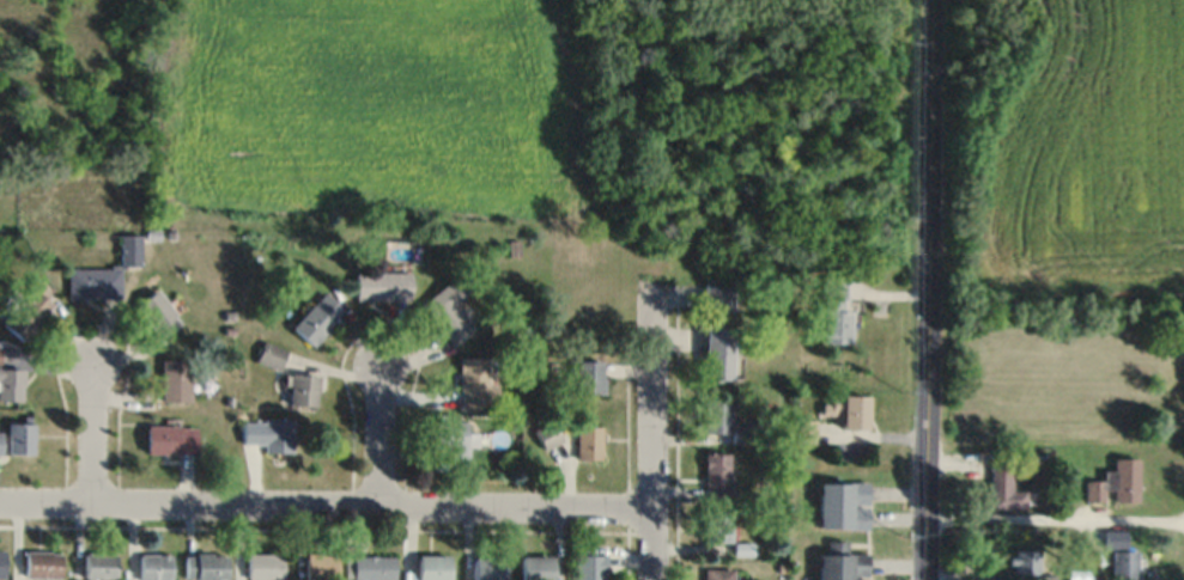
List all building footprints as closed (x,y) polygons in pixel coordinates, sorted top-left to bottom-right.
[(141,234),(119,234),(119,266),(141,266),(141,234)] [(120,268),(68,268),(68,298),(120,298),(120,268)] [(357,299),(410,299),(410,271),(357,271),(357,299)] [(474,327),(453,302),(470,288),(457,273),(418,305),(451,345),(474,327)] [(22,341),(59,301),(36,278),(0,317),(0,320),(22,341)] [(823,343),(852,343),(852,309),(847,309),(847,278),(823,278),(823,343)] [(733,279),(703,279),(703,309),(733,309),(733,279)] [(134,308),(161,338),(181,320),(154,290),(134,308)] [(291,326),(311,345),(344,310),(324,291),(291,326)] [(733,380),(733,327),(707,327),(707,380),(733,380)] [(487,356),(458,357),(460,407),(497,406),(496,383),(488,383),(487,356)] [(190,402),(190,360),(161,360),(161,402),(190,402)] [(576,392),(603,392),(604,360),(576,360),(576,392)] [(0,368),(0,400),(23,400),(23,368),(0,368)] [(317,374),(290,374),(290,407),(317,407),(317,374)] [(870,429),(870,395),(826,395),(826,416),(832,416),(832,429),(870,429)] [(749,422),(731,422),(731,402),(701,401),(701,433),(733,433),(733,442),(749,442),(749,422)] [(263,453),(292,453),(292,420),(243,420),(243,444),(263,444),(263,453)] [(466,462),(466,421),(431,421),(431,450),(445,450),(445,462),(466,462)] [(541,449),(561,442),(555,422),(534,428),(541,449)] [(8,455),(34,455),(34,423),(8,423),(8,455)] [(196,425),(147,425),(147,453),(196,453),(196,425)] [(602,426),(576,426),(576,469),(602,469),(602,426)] [(729,498),(729,453),(704,453),(704,498),(729,498)] [(1025,508),(1025,490),(1012,490),(1012,458),(990,458),(990,508),(1025,508)] [(1138,501),(1138,458),(1115,458),(1115,501),(1138,501)] [(1102,480),(1084,480),(1084,500),(1102,500),(1102,480)] [(820,483),(820,528),(870,528),(870,483),(820,483)] [(732,510),(703,510),(703,542),(732,542),(732,510)] [(1125,550),(1125,530),(1102,530),(1102,548),(1112,548),(1112,579),(1135,579),(1135,550),(1125,550)] [(752,542),(734,542),(734,555),(752,555),(752,542)] [(1038,573),(1038,550),(1012,550),(1012,573),(1038,573)] [(60,551),(25,551),(25,578),(60,578),(60,551)] [(821,552),(821,579),(869,579),(869,553),(821,552)] [(116,579),(116,553),(83,553),(83,579),(116,579)] [(248,579),(282,579),(282,553),(248,553),(248,579)] [(171,554),(139,554),(139,579),(171,579),(171,554)] [(227,579),(227,554),(183,554),(183,579),(227,579)] [(336,554),(304,554),(304,579),(336,579),(336,554)] [(394,555),(351,555),(351,579),(394,579),(394,555)] [(449,555),(417,555),(417,579),(449,579),(449,555)] [(579,555),(579,579),(605,579),(605,556),(579,555)] [(554,556),(518,556),(518,579),(554,579),(554,556)] [(472,579),(506,579),(506,557),(472,557),(472,579)] [(732,569),(701,569),(701,579),(732,579),(732,569)]
